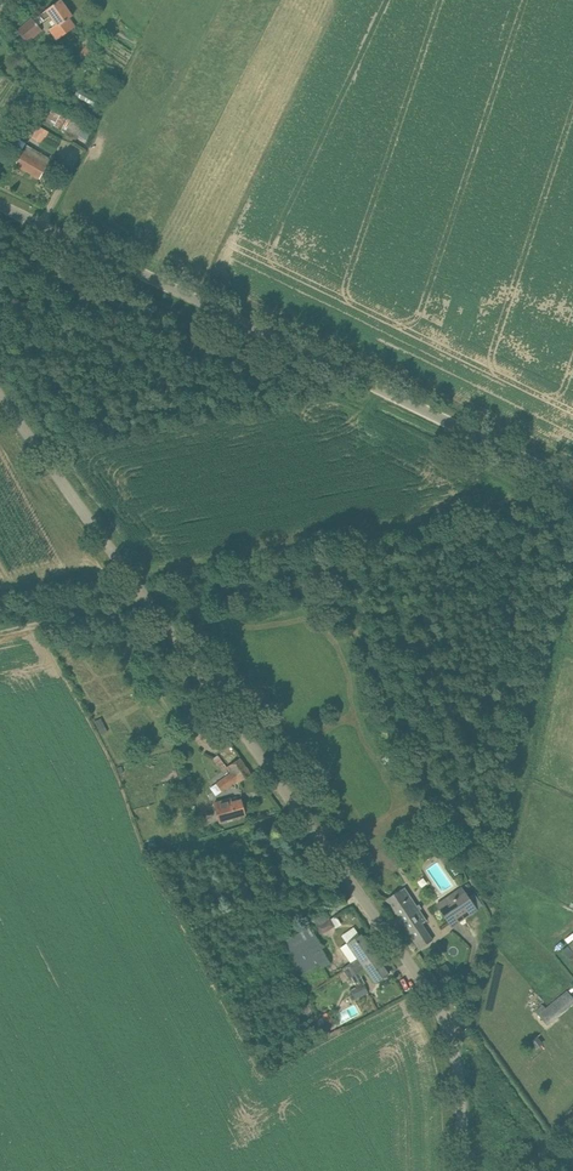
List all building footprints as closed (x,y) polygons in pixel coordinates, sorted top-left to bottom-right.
[(58,39),(75,26),(69,18),(73,16),(61,0),(60,0),(40,15),(44,21),(51,15),(57,24),(50,29),(58,39)] [(17,31),(25,40),(27,43),(42,30),(40,27),(33,18),(17,31)] [(92,38),(81,51),(90,59),(102,47),(92,38)] [(28,93),(23,101),(29,105),(34,97),(28,93)] [(39,100),(34,108),(39,111),(44,103),(39,100)] [(77,100),(73,107),(80,112),(84,105),(77,100)] [(46,103),(38,116),(60,129),(67,116),(46,103)] [(22,113),(7,138),(16,144),(21,136),(19,135),(29,117),(22,113)] [(67,118),(60,130),(64,132),(64,133),(76,140),(79,134),(83,127),(67,118)] [(34,133),(31,137),(39,146),(41,143),(45,136),(49,130),(46,129),(39,124),(34,133)] [(84,127),(78,137),(87,142),(89,139),(93,132),(84,127)] [(41,143),(39,146),(53,154),(62,138),(49,130),(45,136),(41,143)] [(16,164),(40,178),(51,159),(28,145),(16,164)] [(395,750),(381,758),(391,775),(405,768),(395,750)] [(230,773),(216,783),(222,792),(237,781),(237,783),(251,773),(240,757),(226,767),(227,768),(230,773)] [(231,798),(214,803),(220,822),(245,814),(241,799),(233,802),(231,798)] [(181,816),(173,819),(175,827),(184,825),(181,816)] [(454,864),(449,867),(455,875),(459,872),(454,864)] [(405,887),(387,898),(420,948),(433,940),(425,928),(426,928),(422,923),(427,920),(405,887)] [(461,887),(436,904),(449,922),(463,913),(465,917),(477,909),(461,887)] [(330,919),(324,923),(328,930),(334,926),(330,919)] [(299,933),(284,940),(304,977),(330,963),(316,934),(303,941),(299,933)] [(353,940),(342,947),(352,962),(342,968),(345,973),(361,962),(360,961),(375,951),(363,933),(353,940)] [(361,962),(345,973),(349,978),(365,968),(375,982),(390,972),(375,951),(360,961),(361,962)] [(446,963),(436,969),(444,981),(453,975),(446,963)] [(364,983),(350,990),(355,999),(368,992),(364,983)] [(548,1024),(572,1002),(572,998),(567,991),(546,1008),(543,1005),(536,1011),(548,1024)] [(329,1011),(322,1014),(327,1025),(334,1021),(329,1011)]
